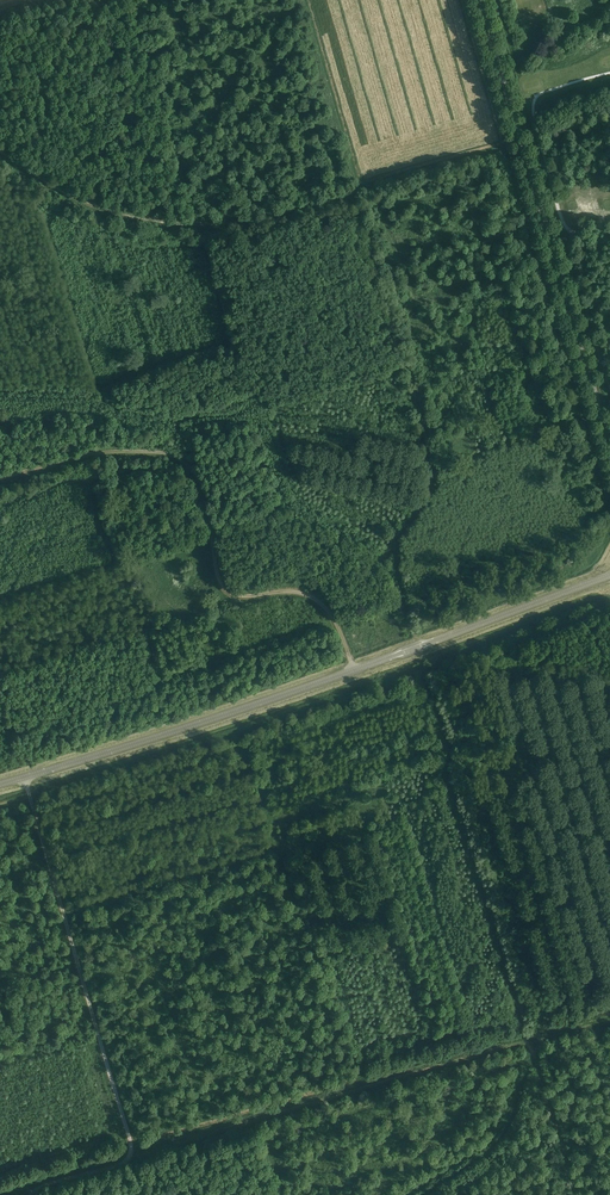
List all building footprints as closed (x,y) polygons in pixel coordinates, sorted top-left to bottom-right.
[(407,262),(401,266),(405,272),(411,268),(407,262)]
